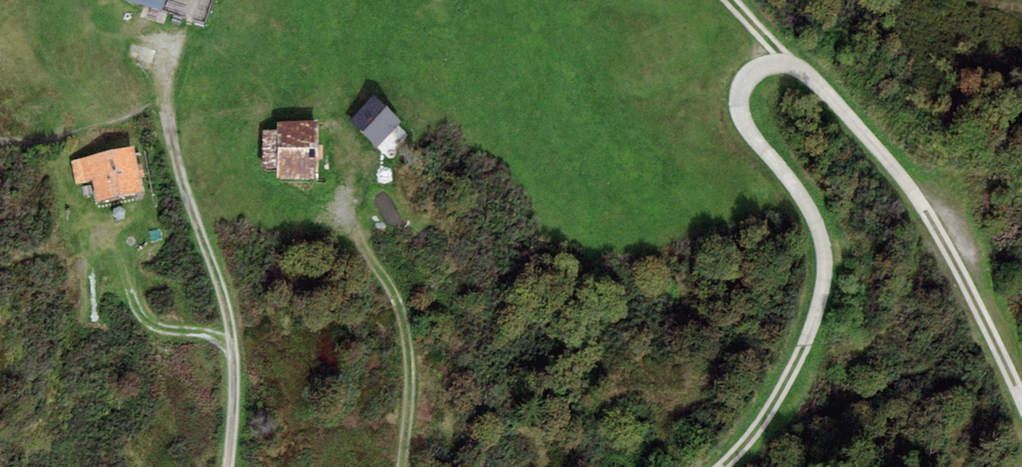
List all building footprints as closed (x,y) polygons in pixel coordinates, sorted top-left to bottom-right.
[(421,121),(392,94),(370,117),(399,144),(421,121)] [(341,150),(289,151),(290,183),(342,181),(341,150)] [(152,158),(84,166),(89,210),(158,203),(152,158)]
